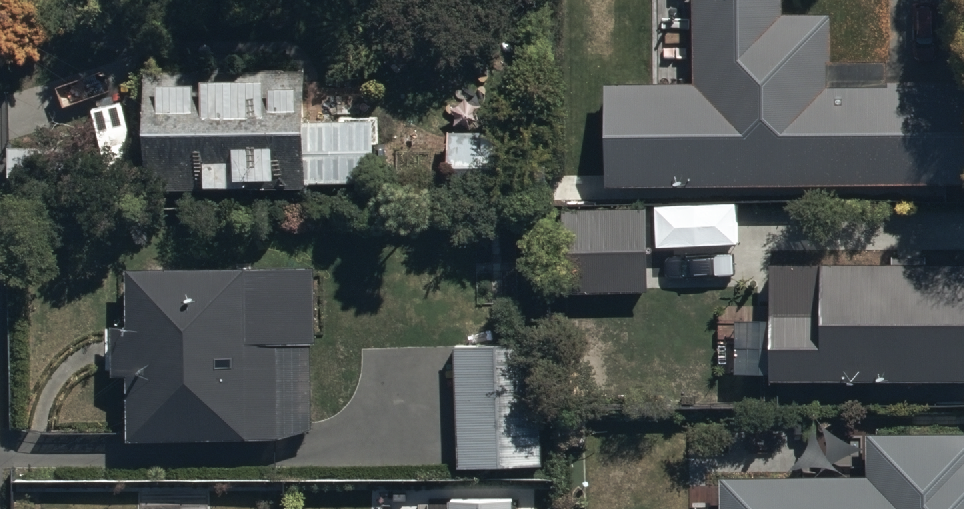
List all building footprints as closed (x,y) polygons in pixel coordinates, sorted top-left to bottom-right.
[(783,0),(689,0),(690,84),(600,84),(601,189),(963,186),(963,81),(884,82),(884,63),(830,64),(829,14),(783,15),(783,0)] [(304,111),(303,57),(144,58),(146,180),(376,178),(375,110),(304,111)] [(548,125),(445,124),(445,190),(547,191),(548,125)] [(644,198),(563,199),(563,284),(644,284),(644,198)] [(318,255),(124,255),(124,317),(112,317),(112,366),(129,366),(129,434),(281,433),(281,334),(319,334),(318,255)] [(768,256),(769,281),(752,281),(752,335),(767,335),(767,372),(963,371),(963,255),(768,256)] [(540,334),(450,334),(450,458),(540,457),(540,334)] [(716,508),(963,508),(963,425),(866,425),(867,463),(715,464),(716,508)] [(448,500),(448,508),(511,508),(511,500),(448,500)]
